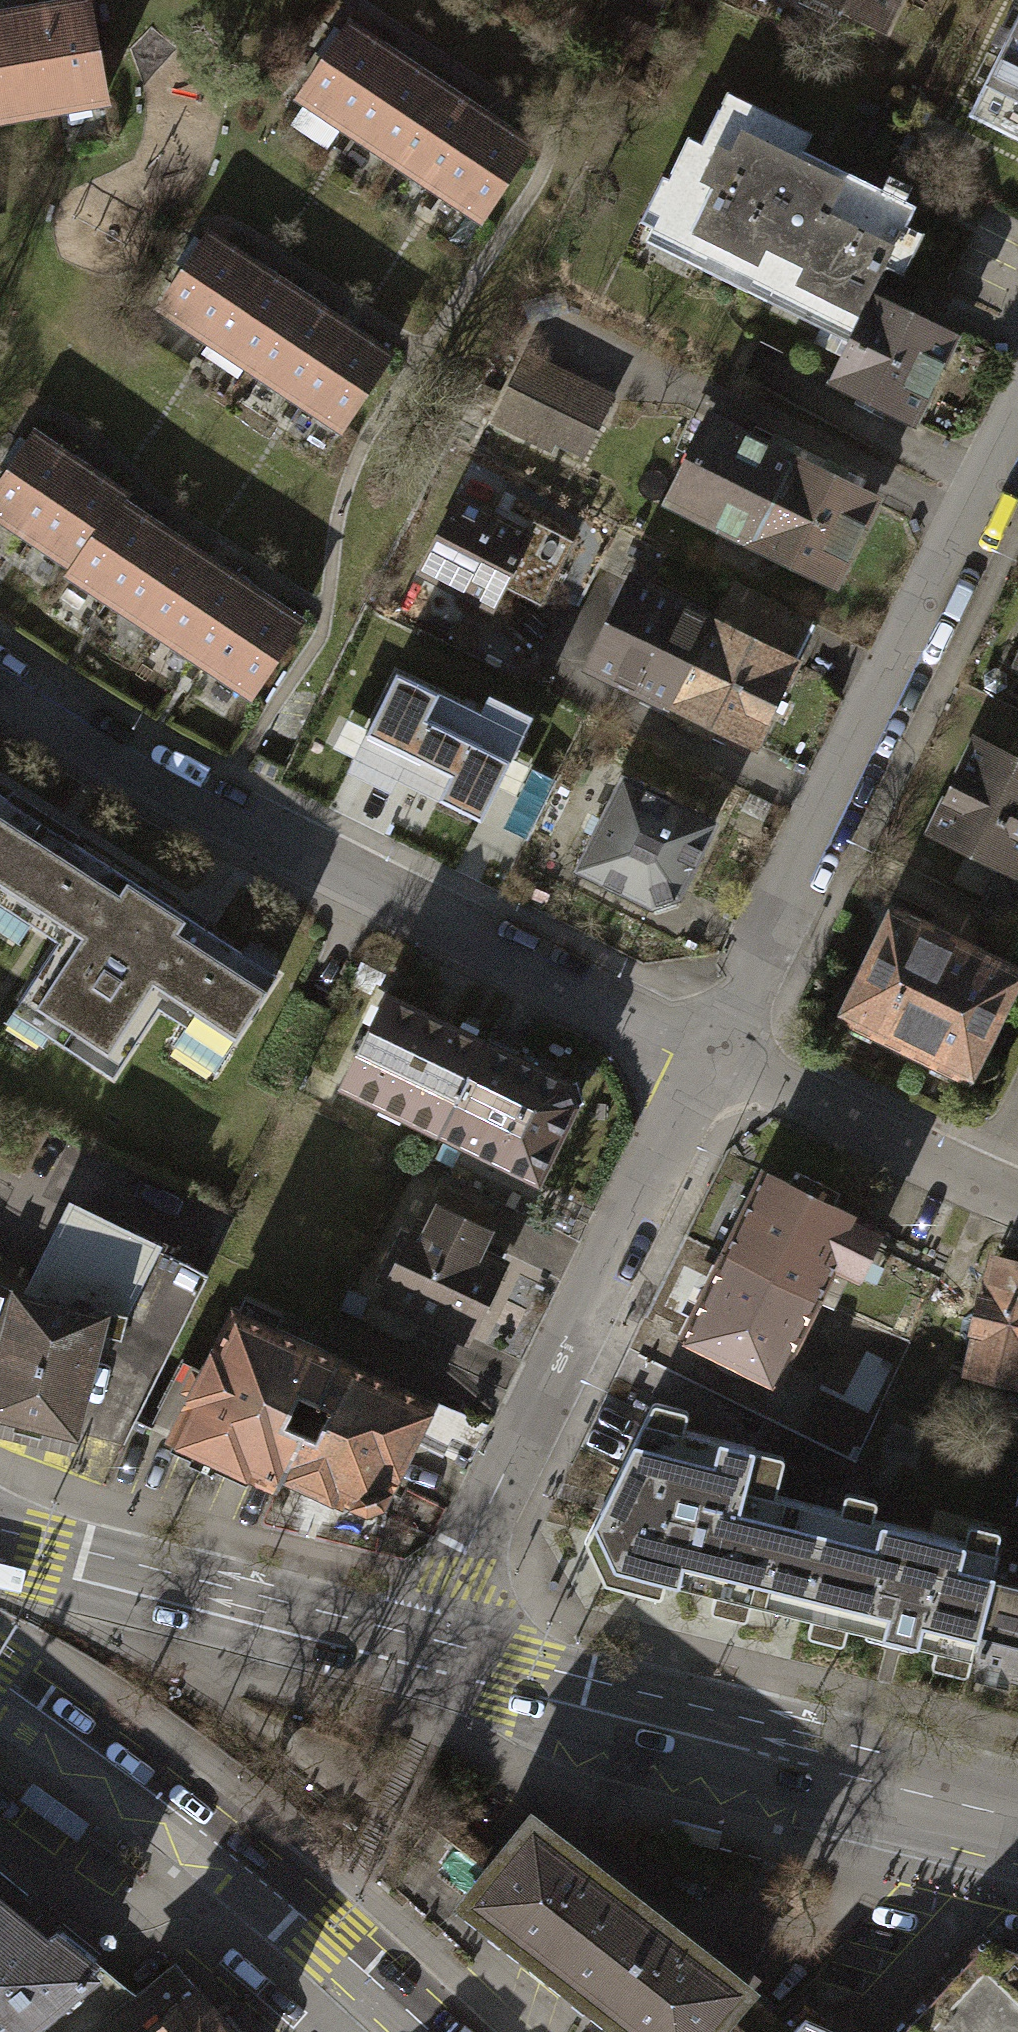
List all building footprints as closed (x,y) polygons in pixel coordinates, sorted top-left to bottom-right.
[(880,26),(892,0),(824,0),(880,26)] [(0,16),(0,115),(92,99),(75,3),(0,16)] [(969,111),(1017,135),(1017,12),(969,111)] [(347,25),(299,95),(477,216),(525,146),(347,25)] [(755,278),(854,327),(871,293),(914,209),(715,110),(678,185),(661,177),(639,220),(707,254),(699,269),(748,293),(755,278)] [(207,234),(159,304),(339,425),(386,355),(207,234)] [(952,334),(871,293),(854,327),(828,379),(909,420),(952,334)] [(605,398),(523,359),(495,418),(550,444),(556,432),(583,445),(605,398)] [(669,502),(748,541),(789,459),(779,454),(786,441),(772,435),(767,445),(711,418),(669,502)] [(28,434),(0,477),(0,515),(54,550),(74,563),(68,573),(248,690),(294,621),(118,506),(124,497),(28,434)] [(819,473),(789,459),(748,541),(831,581),(872,499),(832,480),(839,467),(825,460),(819,473)] [(454,496),(419,568),(492,603),(503,582),(540,600),(570,538),(529,518),(523,530),(454,496)] [(587,662),(670,702),(711,619),(628,579),(587,662)] [(730,580),(711,619),(792,659),(811,620),(730,580)] [(751,742),(792,659),(711,619),(670,702),(751,742)] [(336,747),(353,756),(345,772),(395,797),(402,782),(481,821),(497,790),(516,799),(532,767),(512,757),(531,718),(491,698),(482,716),(397,674),(369,730),(349,721),(336,747)] [(928,831),(995,865),(1009,871),(1013,864),(1017,867),(1017,760),(975,738),(928,831)] [(621,778),(576,866),(650,901),(677,893),(712,823),(621,778)] [(37,819),(0,796),(0,876),(37,819)] [(37,819),(0,876),(0,903),(56,939),(18,999),(52,1021),(45,1031),(110,1073),(155,1004),(224,1049),(274,971),(37,819)] [(1013,864),(1009,871),(995,865),(978,899),(1017,919),(1017,867),(1013,864)] [(893,909),(840,1013),(964,1076),(1016,972),(893,909)] [(982,911),(975,926),(980,941),(1015,957),(1017,951),(1017,928),(982,911)] [(367,954),(358,971),(376,981),(385,964),(367,954)] [(340,1085),(438,1133),(482,1043),(385,995),(340,1085)] [(565,1083),(482,1043),(438,1133),(536,1182),(574,1107),(565,1083)] [(761,1169),(720,1256),(812,1299),(830,1262),(858,1275),(879,1231),(853,1219),(855,1213),(761,1169)] [(0,1348),(0,1415),(116,1446),(199,1272),(68,1207),(29,1297),(12,1292),(0,1348)] [(418,1224),(386,1294),(465,1330),(496,1263),(470,1251),(479,1230),(438,1211),(430,1230),(418,1224)] [(774,1380),(812,1299),(720,1256),(682,1336),(774,1380)] [(992,1262),(966,1361),(1017,1374),(1017,1373),(1017,1268),(992,1262)] [(274,1481),(280,1469),(334,1356),(231,1307),(199,1374),(173,1429),(169,1437),(192,1448),(188,1455),(235,1477),(241,1465),(274,1481)] [(427,1400),(334,1356),(280,1469),(335,1495),(338,1489),(376,1507),(427,1400)] [(151,1419),(173,1429),(199,1374),(177,1364),(151,1419)] [(618,1573),(793,1615),(805,1567),(793,1564),(807,1506),(776,1499),(786,1458),(686,1435),(691,1415),(655,1407),(595,1530),(618,1573)] [(843,1515),(807,1506),(793,1564),(805,1567),(793,1615),(970,1657),(996,1545),(999,1535),(968,1528),(965,1542),(874,1521),(878,1505),(847,1497),(843,1515)] [(996,1545),(970,1657),(977,1659),(973,1676),(995,1680),(998,1665),(1017,1670),(1017,1550),(996,1545)] [(458,1900),(626,2031),(699,2031),(738,1983),(524,1816),(458,1900)] [(6,2029),(8,2031),(80,2031),(127,1994),(0,1888),(0,2031),(3,2031),(6,2029)] [(985,1935),(877,2031),(1017,2031),(1017,1949),(985,1935)] [(127,1994),(80,2031),(224,2031),(166,1962),(127,1994)] [(795,2006),(775,2031),(854,2031),(795,2006)]
